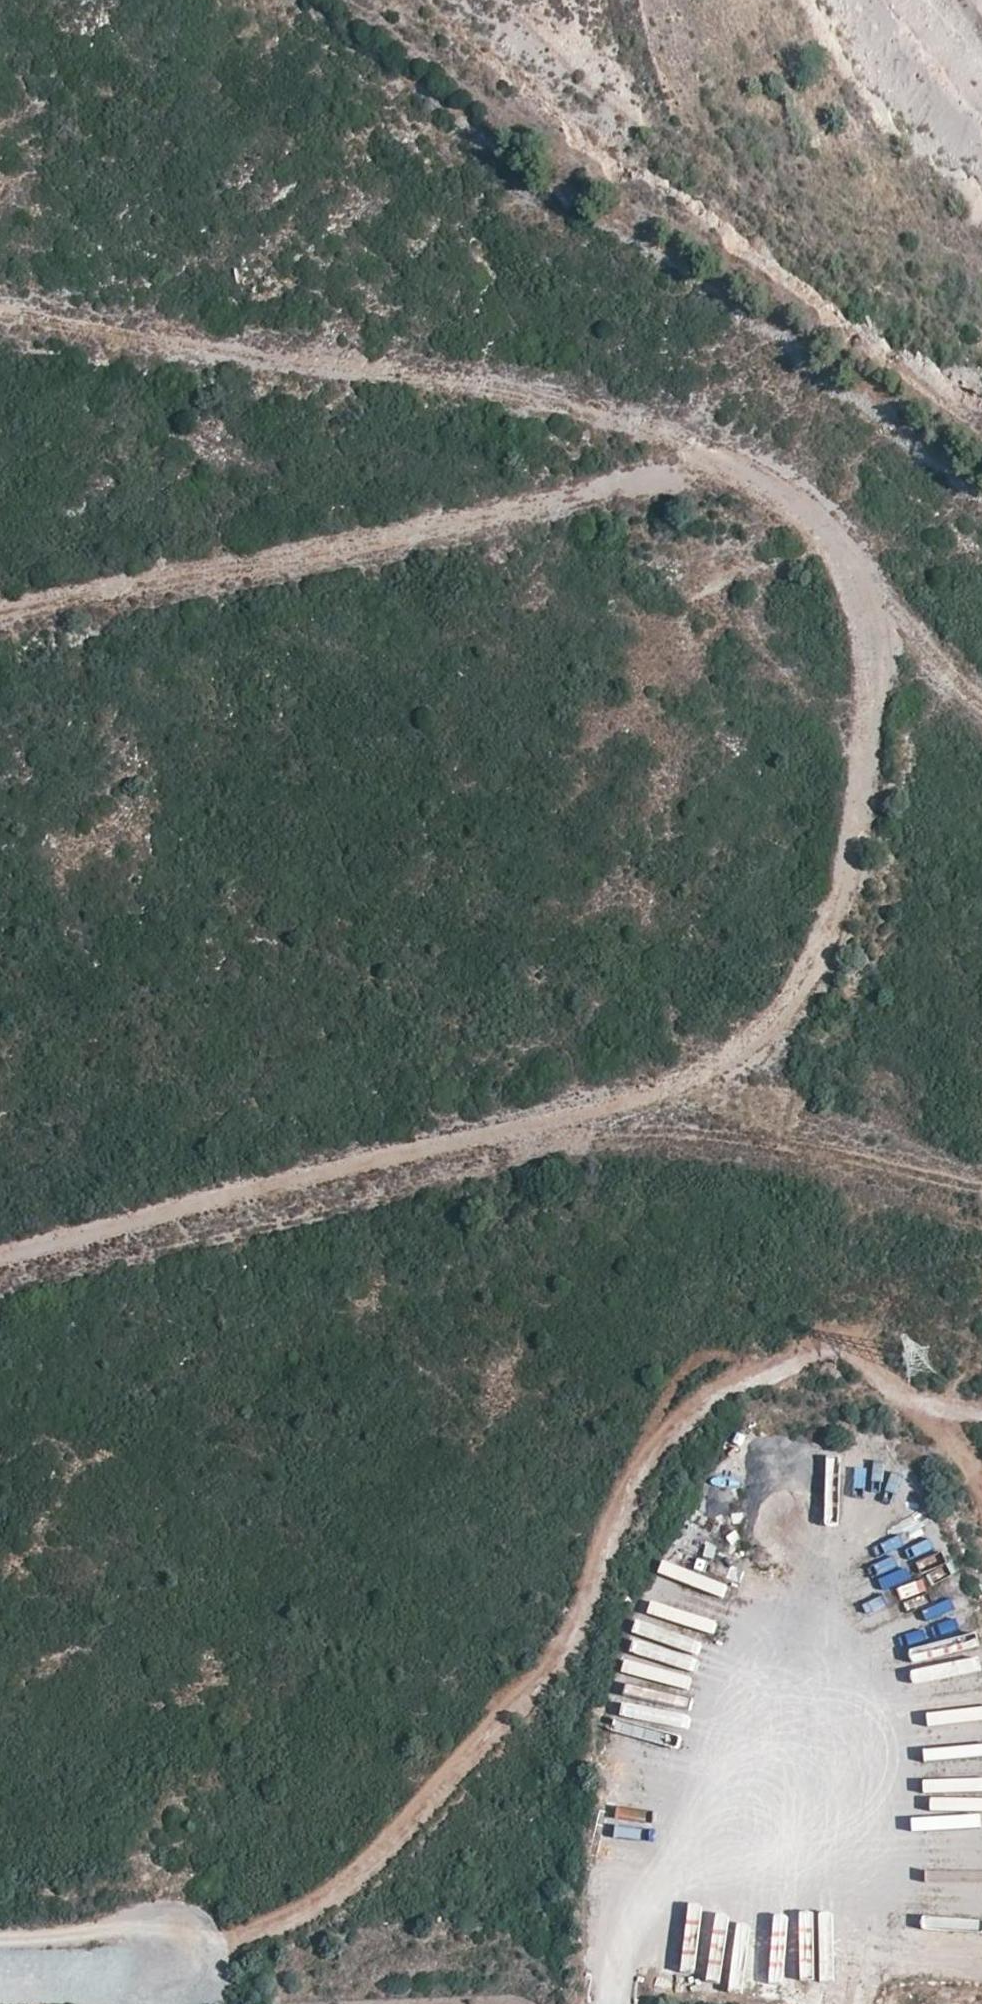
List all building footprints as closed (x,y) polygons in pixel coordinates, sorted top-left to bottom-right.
[(861,1469),(869,1508),(900,1501),(892,1462),(861,1469)] [(918,1555),(941,1547),(938,1537),(915,1545),(918,1555)] [(616,1718),(615,1732),(648,1733),(648,1719),(616,1718)] [(613,1732),(611,1744),(644,1751),(646,1738),(613,1732)] [(611,1767),(609,1778),(642,1784),(644,1773),(611,1767)] [(605,1789),(603,1799),(634,1805),(636,1794),(605,1789)]
